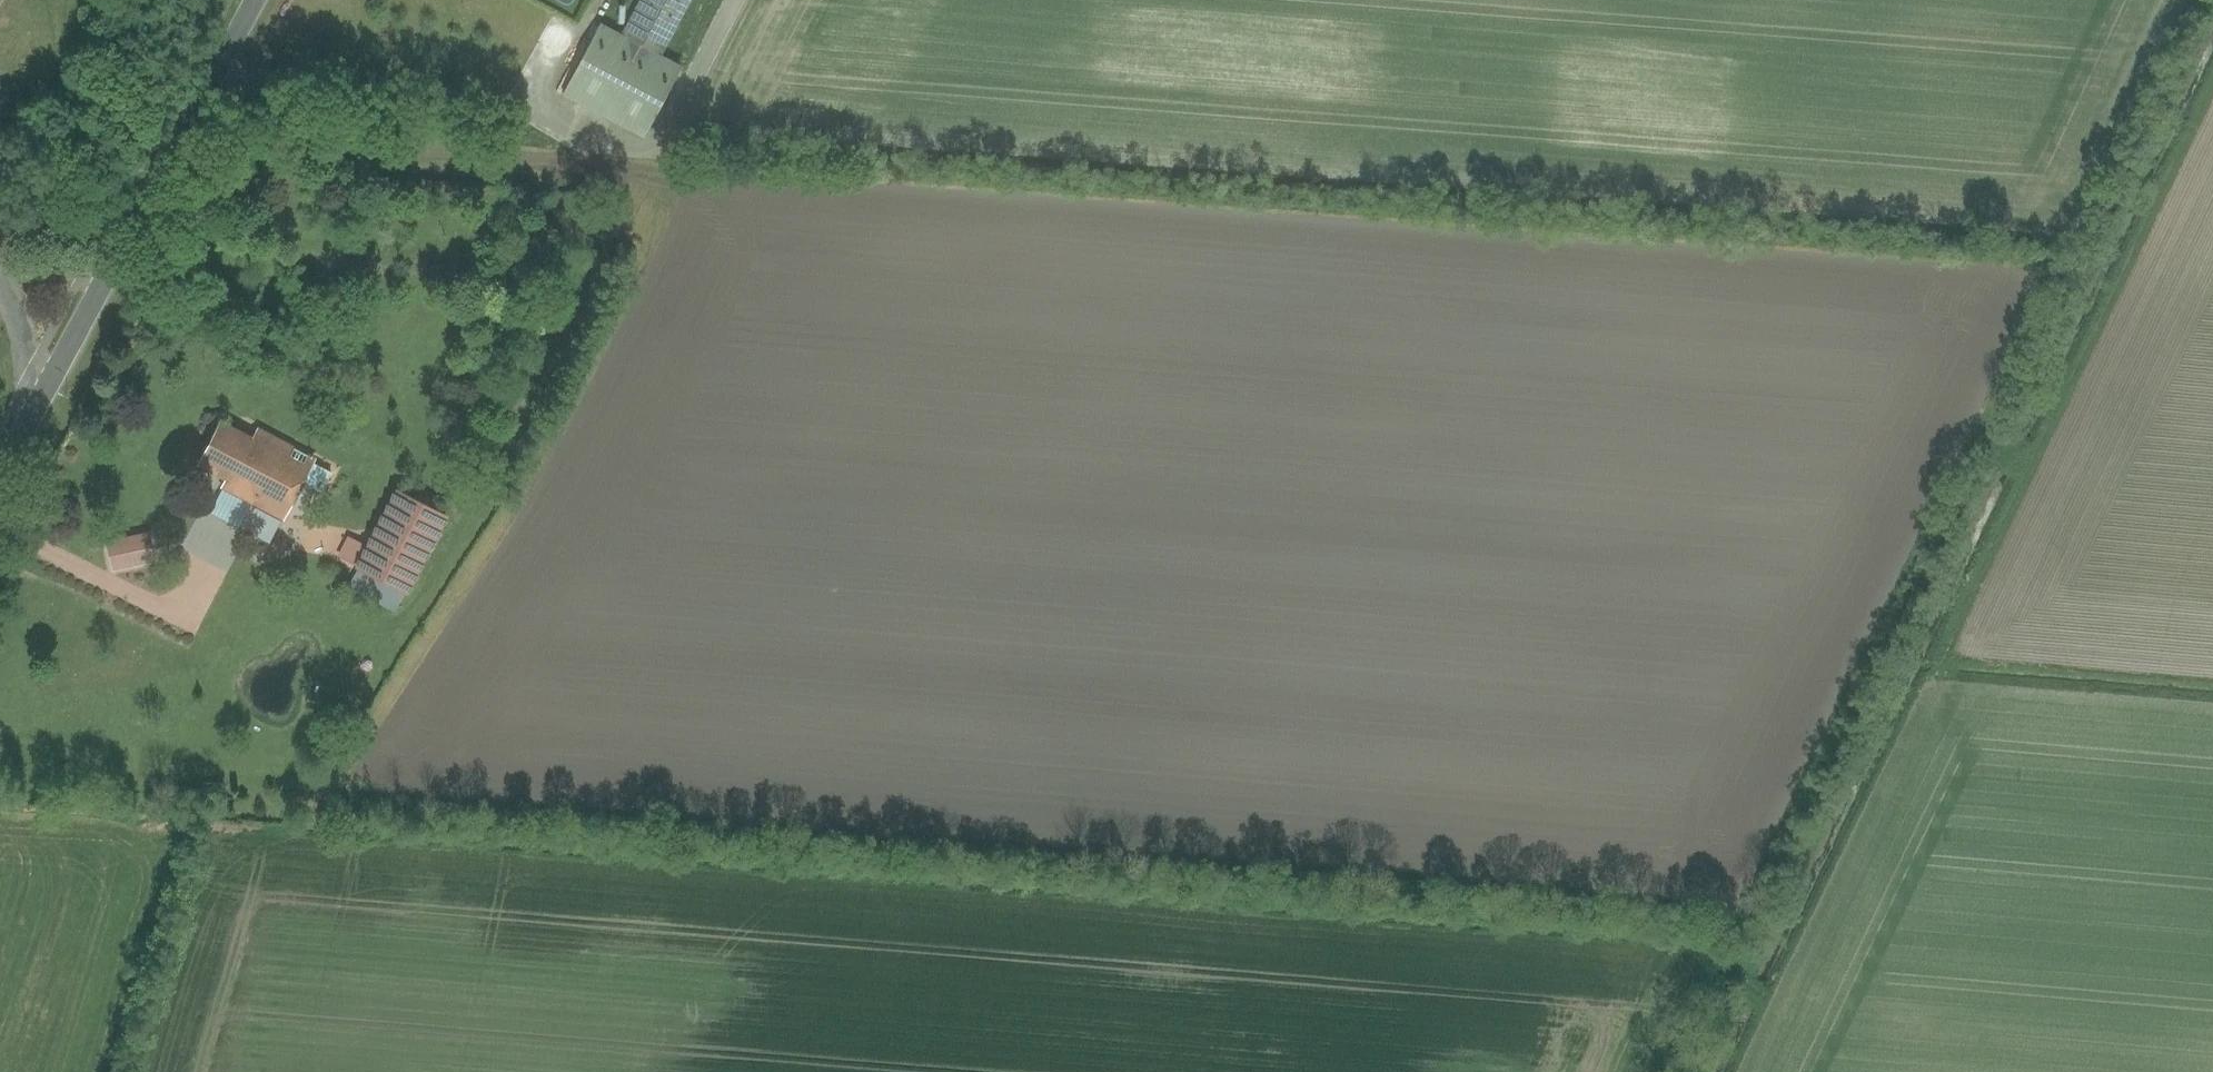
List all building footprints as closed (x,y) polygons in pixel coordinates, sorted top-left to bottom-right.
[(671,50),(698,0),(640,0),(626,26),(671,50)] [(256,508),(283,523),(319,457),(231,410),(196,476),(224,491),(256,508)] [(352,568),(406,597),(450,515),(396,486),(352,568)] [(256,508),(224,491),(198,540),(230,557),(256,508)] [(148,530),(107,541),(115,571),(157,560),(148,530)]
